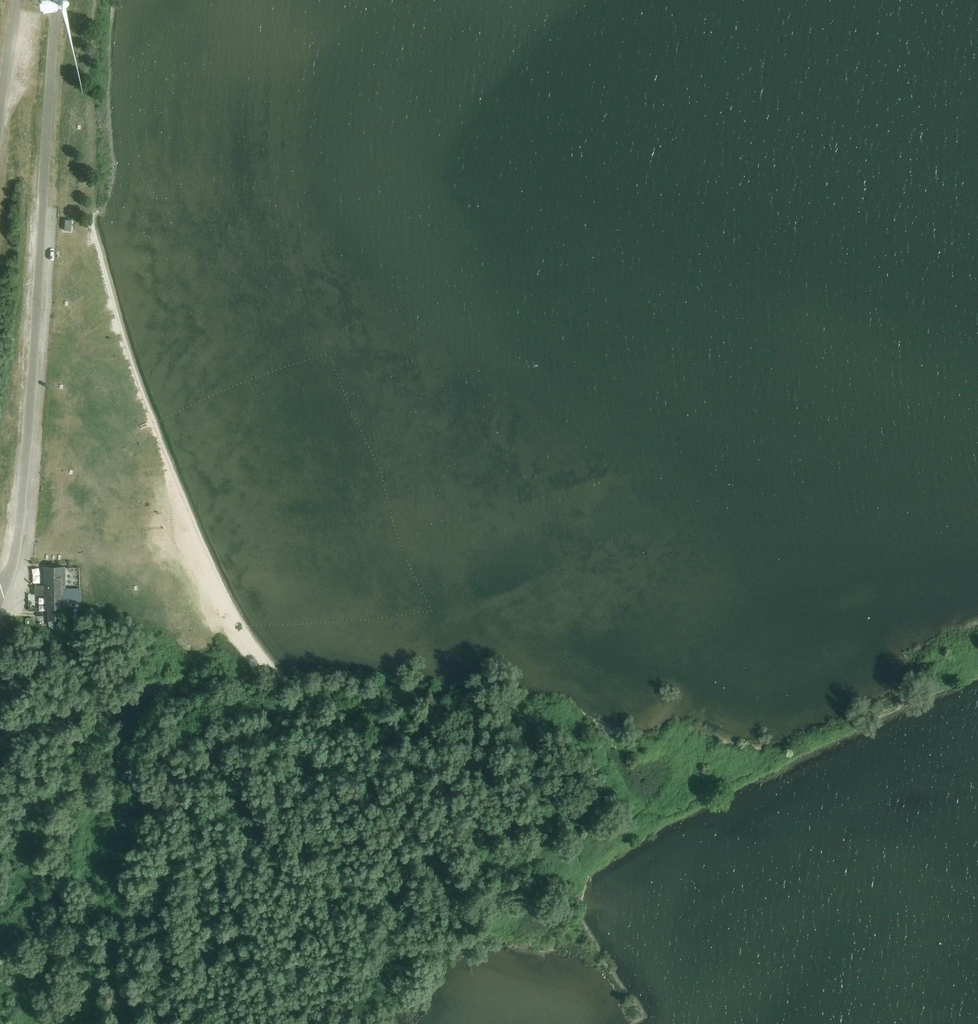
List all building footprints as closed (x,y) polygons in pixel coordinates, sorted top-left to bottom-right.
[(45,585),(34,585),(35,594),(41,593),(41,595),(45,595),(46,608),(49,608),(49,620),(66,620),(65,567),(45,568),(45,585)]
